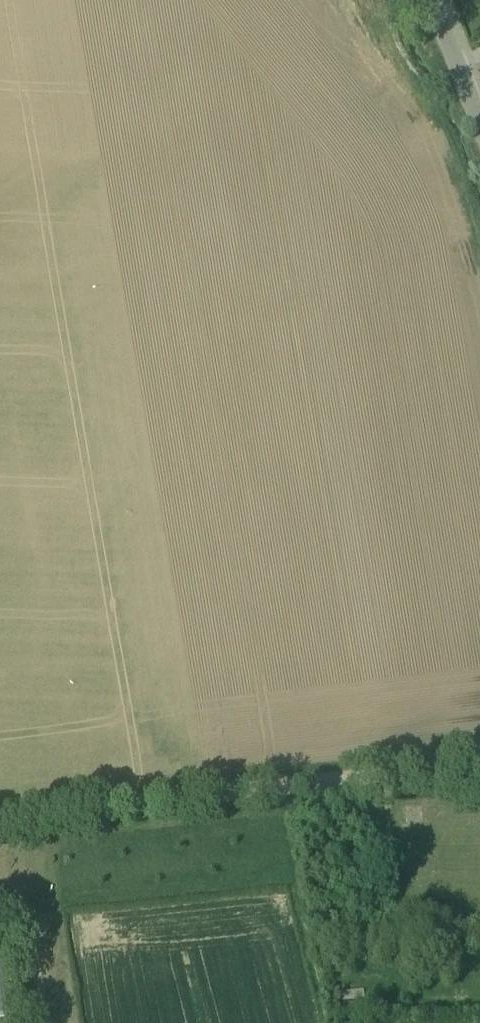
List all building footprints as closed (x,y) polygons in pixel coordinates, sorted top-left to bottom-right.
[(5,1017),(15,1016),(9,960),(4,960),(0,931),(0,1022),(6,1022),(5,1017)] [(443,951),(428,952),(428,962),(442,965),(443,951)]
